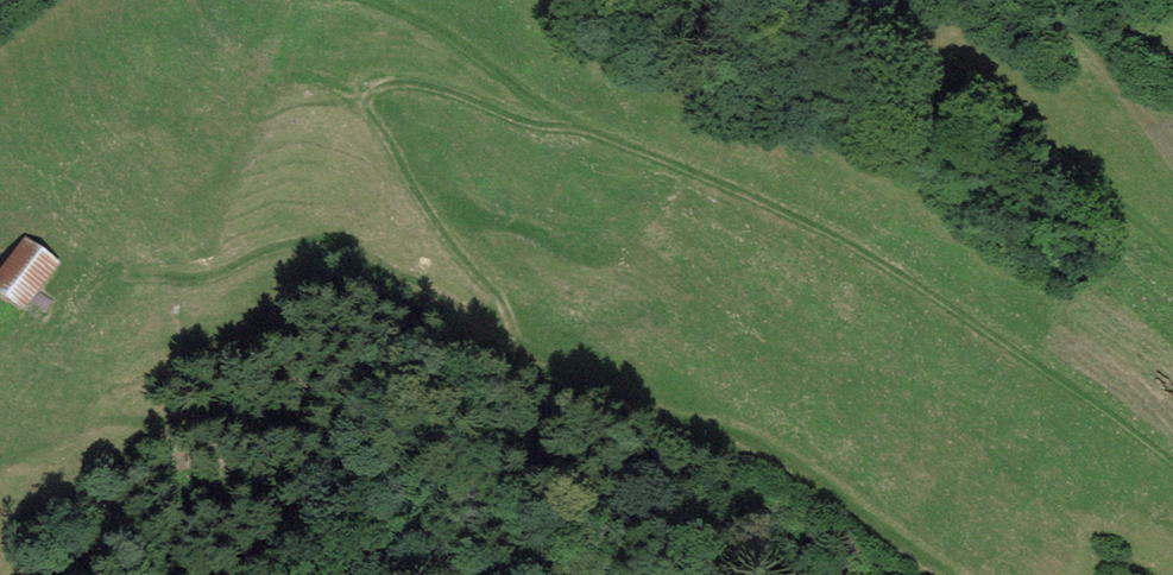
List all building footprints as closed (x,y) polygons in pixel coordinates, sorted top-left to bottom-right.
[(0,271),(0,292),(25,311),(62,264),(27,236),(0,271)]
